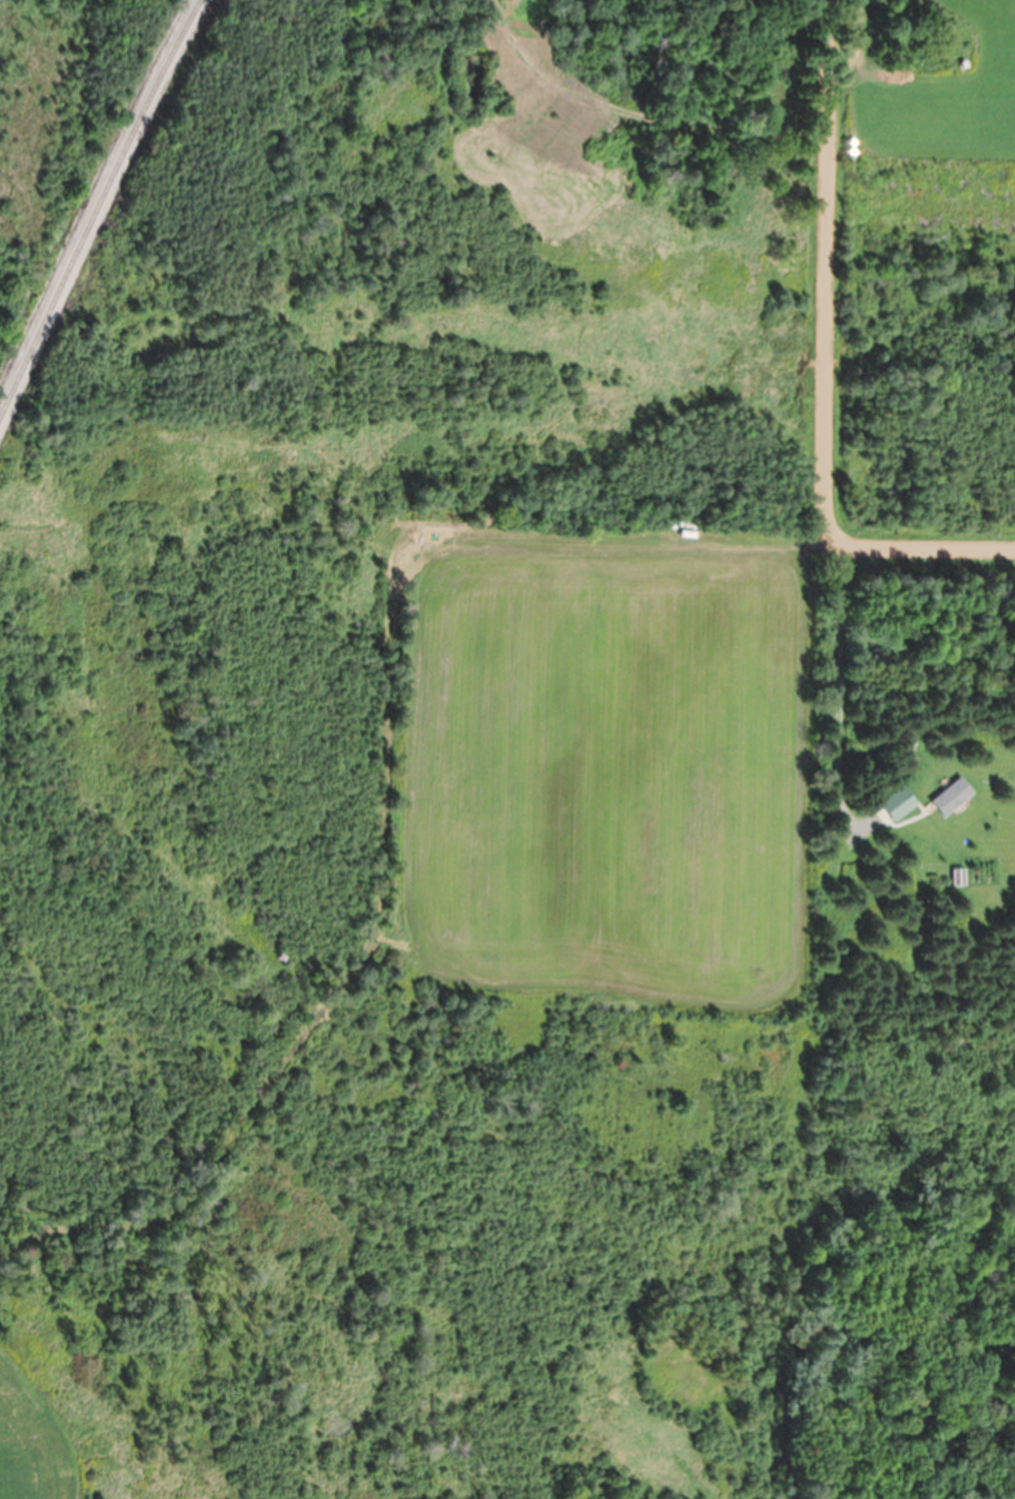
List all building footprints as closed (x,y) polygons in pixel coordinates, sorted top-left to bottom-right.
[(942,816),(973,793),(961,777),(931,800),(942,816)]
